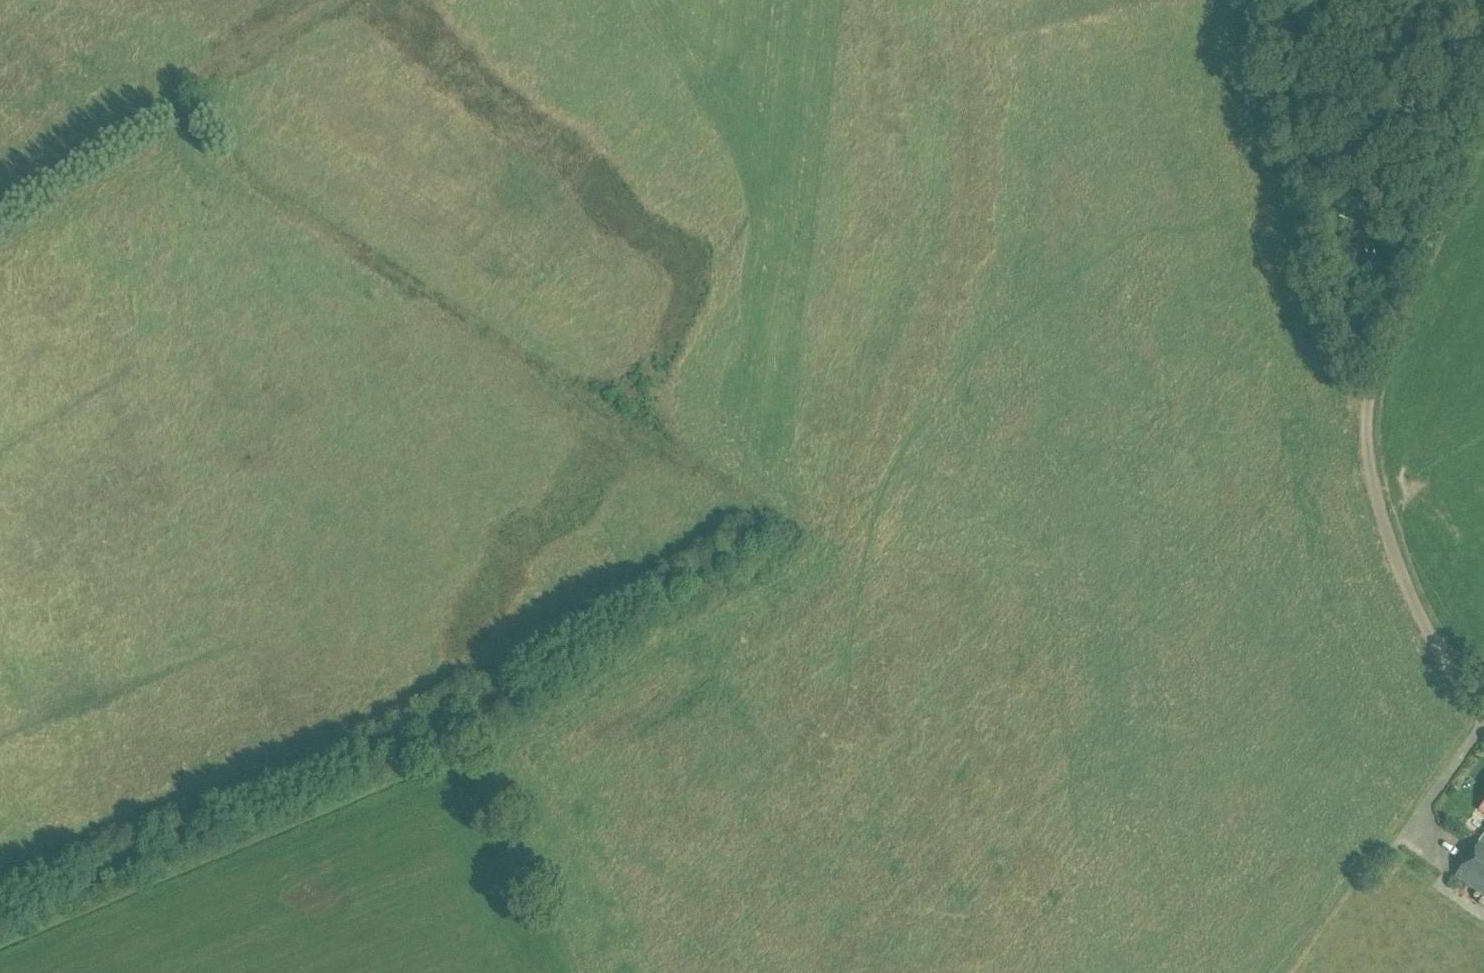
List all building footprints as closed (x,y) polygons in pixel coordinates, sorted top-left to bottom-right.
[(1481,842),(1454,879),(1483,901),(1483,844),(1481,842)]
